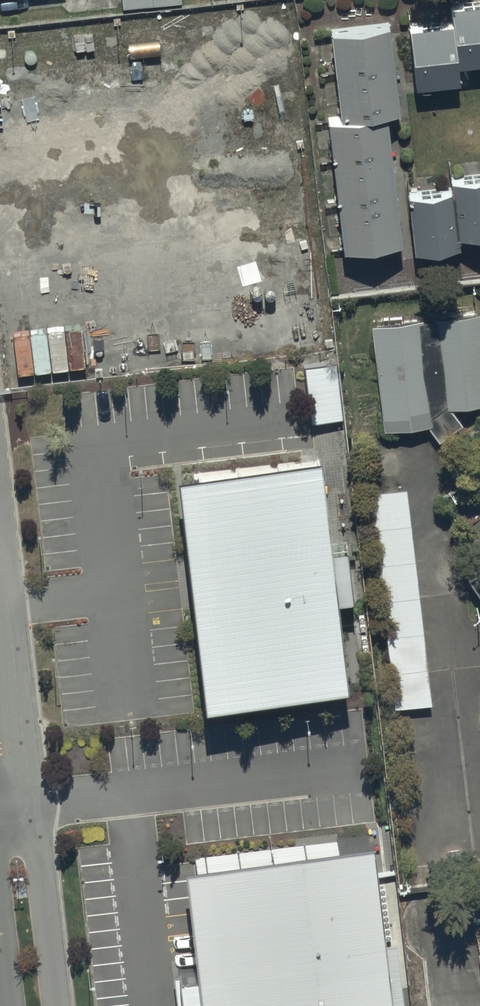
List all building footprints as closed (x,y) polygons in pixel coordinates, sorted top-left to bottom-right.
[(451,2),(453,20),(409,24),(417,84),(459,78),(458,62),(479,60),(479,0),(477,0),(451,2)] [(388,24),(331,30),(341,116),(326,118),(341,247),(401,240),(385,110),(398,108),(388,24)] [(408,194),(414,251),(460,246),(459,234),(479,232),(479,175),(451,178),(452,190),(408,194)] [(385,427),(429,421),(444,442),(467,425),(451,403),(479,400),(479,310),(372,323),(385,427)] [(321,448),(180,464),(207,695),(348,678),(321,448)] [(438,713),(409,497),(370,502),(399,718),(438,713)] [(464,561),(471,573),(470,574),(479,589),(479,551),(464,561)] [(375,831),(187,853),(205,1005),(396,1005),(375,831)]
